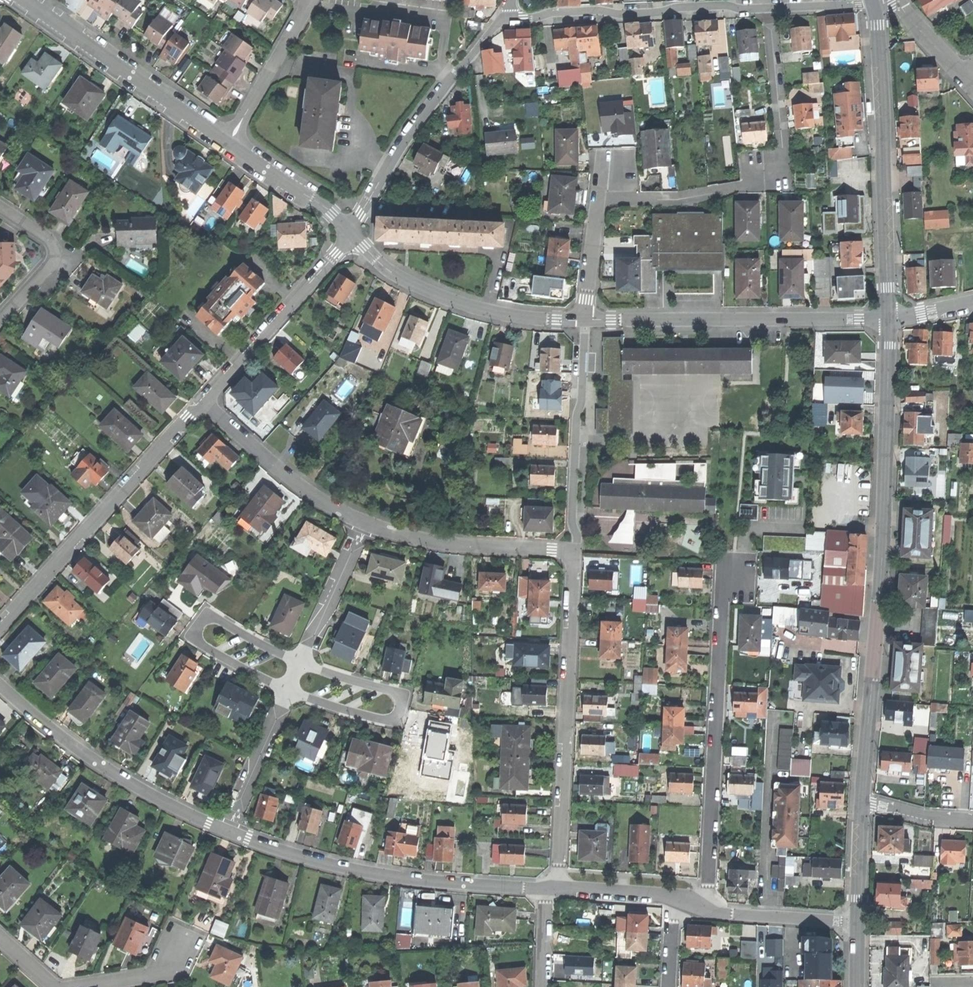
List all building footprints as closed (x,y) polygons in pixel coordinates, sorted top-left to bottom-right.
[(98,7),(103,11),(101,14),(104,17),(109,20),(114,12),(123,0),(103,0),(98,7)] [(114,12),(121,17),(128,22),(126,23),(133,28),(144,13),(138,9),(143,2),(139,0),(123,0),(114,12)] [(242,8),(247,2),(253,6),(257,0),(231,0),(242,8)] [(253,6),(248,12),(262,22),(266,16),(272,20),(283,5),(277,1),(276,2),(273,0),(257,0),(253,6)] [(497,0),(465,0),(465,6),(472,6),(474,6),(479,6),(479,9),(485,9),(485,6),(497,6),(497,0)] [(958,0),(920,0),(928,16),(942,9),(958,0)] [(972,12),(972,1),(972,0),(961,8),(967,16),(972,12)] [(473,18),(474,6),(472,6),(465,6),(465,18),(473,18)] [(161,15),(148,34),(155,39),(161,43),(159,45),(165,50),(176,35),(170,30),(174,24),(161,15)] [(854,15),(827,17),(828,37),(837,36),(848,35),(856,35),(855,23),(854,15)] [(828,37),(827,17),(818,18),(820,50),(821,50),(822,50),(829,49),(828,37)] [(665,21),(667,49),(675,48),(684,48),(683,32),(682,20),(665,21)] [(366,21),(362,51),(390,55),(390,60),(393,61),(397,61),(398,56),(428,60),(432,29),(366,21)] [(717,22),(694,24),(696,45),(713,44),(719,43),(717,22)] [(628,26),(630,48),(653,46),(652,34),(651,25),(638,26),(638,25),(628,26)] [(6,61),(23,36),(10,27),(6,32),(1,28),(0,27),(0,57),(6,61)] [(599,28),(578,29),(579,51),(592,50),(593,56),(601,55),(600,38),(599,28)] [(809,28),(791,30),(793,51),(793,52),(806,51),(812,51),(809,28)] [(573,58),(580,57),(579,51),(578,29),(556,31),(557,50),(566,49),(569,49),(570,58),(573,58)] [(744,54),(758,53),(757,45),(757,43),(757,38),(756,30),(738,32),(740,55),(744,54)] [(512,49),(514,49),(531,48),(530,31),(505,32),(506,49),(512,49)] [(177,34),(176,35),(165,50),(161,56),(168,61),(170,58),(173,61),(177,63),(191,44),(177,34)] [(225,49),(228,50),(247,64),(252,57),(249,55),(251,52),(254,48),(235,35),(225,49)] [(907,42),(908,51),(916,50),(915,41),(907,42)] [(695,46),(688,47),(690,59),(697,59),(695,46)] [(516,72),(534,71),(532,48),(531,48),(514,49),(516,72)] [(629,66),(629,60),(628,48),(619,48),(620,66),(629,66)] [(675,48),(667,49),(668,68),(677,67),(675,48)] [(224,68),(219,75),(235,86),(240,80),(237,78),(242,71),(247,65),(247,64),(228,50),(218,64),(224,68)] [(482,52),(485,75),(504,72),(502,55),(492,56),(491,51),(482,52)] [(34,59),(25,73),(48,88),(64,64),(55,58),(47,53),(40,63),(34,59)] [(545,54),(535,56),(538,69),(548,67),(545,54)] [(709,56),(699,57),(700,73),(711,73),(709,56)] [(187,57),(179,69),(185,72),(193,61),(187,57)] [(729,58),(720,58),(721,73),(730,72),(729,69),(729,58)] [(639,59),(629,60),(629,66),(630,76),(640,75),(639,59)] [(589,64),(580,65),(581,70),(582,82),(591,81),(589,64)] [(690,66),(677,67),(677,75),(691,74),(690,66)] [(677,75),(677,67),(668,68),(669,76),(677,75)] [(582,82),(581,70),(574,70),(558,72),(560,86),(573,84),(582,84),(582,82)] [(918,92),(940,91),(940,70),(930,71),(918,71),(918,92)] [(700,73),(701,82),(712,81),(712,76),(712,73),(711,73),(700,73)] [(209,77),(199,91),(219,105),(224,97),(228,91),(231,92),(235,86),(219,75),(215,81),(209,77)] [(803,76),(804,85),(810,84),(820,84),(819,75),(803,76)] [(82,78),(78,83),(86,88),(90,83),(82,78)] [(312,81),(303,147),(333,151),(336,132),(338,133),(340,116),(341,105),(339,104),(342,85),(312,81)] [(65,103),(89,119),(106,94),(97,88),(90,83),(86,88),(78,83),(65,103)] [(820,84),(810,84),(810,93),(824,92),(823,83),(820,84)] [(843,84),(844,94),(858,93),(858,83),(843,84)] [(835,100),(838,138),(854,137),(853,131),(863,130),(862,114),(864,113),(864,107),(863,102),(860,103),(860,93),(858,93),(844,94),(835,95),(835,100)] [(909,96),(910,106),(920,105),(919,95),(909,96)] [(610,112),(601,113),(603,132),(612,132),(614,131),(614,129),(618,129),(619,134),(619,136),(636,134),(636,133),(635,120),(634,105),(623,106),(623,102),(609,103),(610,112)] [(538,103),(526,104),(527,117),(539,116),(539,106),(538,103)] [(600,104),(601,113),(610,112),(609,103),(600,104)] [(470,105),(453,107),(454,119),(452,119),(450,119),(451,127),(455,126),(456,135),(472,133),(471,125),(472,124),(470,105)] [(813,111),(812,105),(794,106),(795,117),(796,129),(814,128),(813,111)] [(102,143),(115,152),(122,141),(142,154),(153,137),(132,123),(120,115),(102,143)] [(920,117),(902,118),(902,129),(902,139),(920,138),(920,117)] [(765,123),(742,125),(744,143),(767,141),(766,129),(765,123)] [(972,166),(972,126),(960,126),(960,137),(957,137),(958,164),(968,163),(968,166),(972,166)] [(558,146),(557,163),(576,164),(577,154),(580,154),(580,148),(580,142),(577,142),(577,132),(569,132),(569,128),(555,128),(555,146),(558,146)] [(670,167),(670,165),(668,131),(645,132),(646,145),(647,145),(648,153),(647,153),(648,169),(659,168),(669,167),(670,167)] [(487,135),(489,155),(499,154),(519,152),(517,135),(517,132),(491,134),(487,135)] [(854,148),(854,137),(838,138),(839,149),(851,148),(854,148)] [(534,139),(521,140),(522,149),(535,148),(534,139)] [(8,147),(0,142),(0,159),(8,147)] [(425,145),(415,163),(423,167),(422,169),(421,171),(429,176),(432,172),(435,174),(441,164),(446,167),(450,160),(425,145)] [(197,194),(215,169),(200,159),(185,148),(183,147),(180,148),(178,150),(177,152),(177,156),(178,158),(183,161),(177,169),(183,173),(178,179),(184,184),(183,185),(182,187),(183,189),(185,191),(187,192),(190,191),(192,190),(197,194)] [(853,159),(851,148),(839,149),(836,149),(829,150),(829,152),(830,161),(853,159)] [(19,170),(26,175),(18,188),(22,191),(28,195),(27,196),(36,202),(37,203),(39,202),(40,201),(50,187),(46,184),(55,171),(30,154),(19,170)] [(922,155),(904,156),(904,164),(922,163),(922,155)] [(837,162),(830,162),(830,178),(838,177),(837,162)] [(914,176),(922,176),(922,167),(909,167),(909,176),(914,176)] [(660,178),(659,168),(648,169),(648,172),(648,176),(660,178)] [(576,179),(552,177),(548,210),(573,213),(575,195),(576,179)] [(677,191),(676,177),(670,177),(660,178),(661,191),(677,191)] [(60,217),(69,222),(89,192),(72,181),(52,211),(60,217)] [(217,202),(213,208),(229,219),(243,198),(239,196),(243,191),(237,186),(232,182),(219,199),(225,204),(224,206),(217,202)] [(405,185),(404,200),(412,201),(413,186),(405,185)] [(922,219),(921,193),(916,193),(904,194),(905,206),(905,219),(922,219)] [(274,195),(275,216),(284,216),(283,206),(286,206),(286,202),(274,195)] [(837,224),(844,224),(861,223),(860,196),(836,197),(837,212),(837,224)] [(861,223),(844,224),(845,234),(866,233),(865,218),(864,196),(860,196),(861,223)] [(247,223),(257,230),(267,215),(263,212),(266,207),(259,202),(254,199),(242,216),(248,221),(247,223)] [(738,204),(737,204),(737,240),(758,240),(758,224),(758,204),(746,204),(738,204)] [(790,204),(782,204),(781,239),(802,240),(802,205),(790,204)] [(837,234),(837,224),(837,212),(823,213),(824,235),(837,234)] [(948,212),(925,213),(926,229),(949,227),(948,212)] [(653,268),(657,268),(723,268),(722,215),(694,215),(689,215),(684,215),(653,215),(653,236),(653,260),(653,268)] [(118,231),(119,240),(131,239),(131,242),(156,240),(155,218),(138,219),(138,221),(118,222),(118,231)] [(504,226),(380,220),(379,241),(388,241),(398,242),(409,243),(422,243),(431,244),(450,245),(460,245),(471,246),(484,246),(493,247),(503,247),(504,226)] [(306,247),(305,224),(298,225),(279,226),(281,248),(290,248),(293,248),(297,248),(297,247),(306,247)] [(639,261),(653,260),(653,236),(634,236),(634,245),(637,245),(637,261),(639,261)] [(549,257),(567,259),(569,249),(570,241),(559,240),(552,239),(551,239),(550,247),(549,257)] [(5,281),(9,277),(8,274),(11,274),(16,269),(16,262),(13,260),(16,257),(15,242),(0,243),(0,287),(5,281)] [(863,242),(841,243),(842,253),(843,268),(859,268),(859,264),(863,264),(866,261),(866,259),(866,256),(863,253),(863,248),(863,242)] [(833,254),(842,253),(841,243),(836,243),(832,244),(833,254)] [(802,260),(802,250),(782,250),(782,260),(802,260)] [(802,250),(802,260),(814,260),(814,258),(813,255),(813,250),(802,250)] [(560,275),(565,276),(566,267),(567,259),(549,257),(547,274),(560,275)] [(829,258),(814,258),(814,260),(814,278),(829,278),(829,258)] [(653,260),(639,261),(639,290),(639,293),(642,293),(657,293),(657,268),(653,268),(653,260)] [(802,260),(782,260),(782,271),(782,297),(789,297),(802,297),(802,284),(802,275),(802,260)] [(639,261),(637,261),(618,261),(618,279),(618,290),(631,290),(639,290),(639,261)] [(954,261),(931,262),(932,288),(943,287),(955,287),(954,261)] [(759,262),(738,262),(738,297),(747,297),(759,297),(759,262)] [(237,315),(238,316),(242,319),(245,315),(252,308),(255,303),(251,299),(264,284),(243,265),(239,270),(234,276),(230,280),(227,278),(221,285),(214,292),(208,299),(211,301),(207,306),(201,312),(197,317),(218,335),(232,320),(237,315)] [(230,273),(234,276),(239,270),(236,267),(230,273)] [(926,294),(925,268),(919,268),(908,268),(908,282),(909,294),(926,294)] [(81,291),(107,308),(122,286),(108,276),(104,282),(93,274),(87,283),(81,291)] [(343,303),(354,284),(344,278),(338,275),(327,294),(328,295),(324,301),(336,309),(340,302),(343,303)] [(864,276),(837,278),(838,299),(855,299),(855,291),(865,291),(864,276)] [(544,278),(535,277),(534,279),(534,281),(532,296),(563,299),(563,298),(564,285),(565,281),(544,278)] [(830,297),(829,278),(814,278),(815,297),(830,297)] [(211,289),(214,292),(221,285),(217,282),(211,289)] [(364,329),(362,332),(379,341),(395,307),(385,302),(376,298),(364,322),(362,328),(364,329)] [(198,310),(201,312),(207,306),(204,303),(198,310)] [(255,310),(252,308),(245,315),(248,318),(255,310)] [(24,337),(37,346),(44,335),(60,345),(72,327),(44,309),(39,316),(34,324),(32,323),(24,337)] [(402,336),(419,343),(427,323),(419,319),(410,316),(402,336)] [(437,362),(456,369),(463,348),(468,337),(449,330),(437,362)] [(942,332),(934,332),(933,355),(937,355),(952,356),(953,333),(942,332)] [(164,360),(183,378),(194,365),(204,354),(185,337),(164,360)] [(752,373),(752,350),(633,350),(633,346),(624,346),(624,338),(603,338),(603,375),(608,375),(608,409),(597,409),(596,434),(634,434),(634,381),(623,381),(623,373),(752,373)] [(354,346),(346,342),(339,357),(347,360),(354,346)] [(489,365),(507,369),(512,346),(503,344),(494,342),(489,365)] [(844,362),(860,362),(860,353),(860,342),(826,343),(826,362),(844,362)] [(927,344),(907,344),(907,349),(910,349),(910,356),(909,364),(926,364),(927,344)] [(281,351),(274,358),(291,373),(303,359),(286,345),(281,351)] [(357,364),(378,371),(383,356),(362,348),(357,364)] [(540,348),(540,362),(534,362),(534,369),(540,369),(540,372),(542,372),(559,372),(559,361),(559,348),(540,348)] [(11,395),(27,370),(3,355),(0,359),(0,373),(1,374),(0,376),(0,388),(11,395)] [(955,356),(952,356),(937,355),(936,363),(955,364),(955,356)] [(417,376),(426,379),(431,364),(421,361),(417,376)] [(134,389),(162,413),(168,406),(174,399),(146,375),(134,389)] [(253,386),(240,401),(247,406),(255,414),(278,389),(263,375),(253,386)] [(863,379),(830,378),(829,384),(827,384),(826,397),(831,397),(831,404),(859,405),(860,393),(862,393),(863,379)] [(233,394),(240,401),(253,386),(246,380),(233,394)] [(540,409),(561,410),(561,400),(560,400),(560,391),(561,382),(543,381),(543,390),(541,390),(540,409)] [(927,392),(907,393),(908,402),(927,402),(927,392)] [(309,433),(319,440),(339,414),(324,402),(304,428),(309,433)] [(812,416),(826,417),(827,404),(824,404),(812,404),(812,416)] [(386,447),(398,452),(404,438),(412,441),(421,420),(386,405),(377,427),(381,428),(375,443),(386,447)] [(103,426),(129,450),(137,441),(143,435),(116,411),(103,426)] [(925,413),(906,412),(906,428),(905,444),(924,445),(925,433),(936,434),(936,425),(933,425),(934,416),(925,416),(925,413)] [(862,413),(842,413),(842,420),(842,434),(846,434),(851,434),(862,434),(862,426),(862,419),(862,413)] [(532,443),(555,444),(556,434),(556,426),(533,424),(532,443)] [(217,458),(228,469),(238,458),(227,447),(214,435),(206,443),(198,452),(199,453),(210,463),(211,464),(217,458)] [(962,436),(948,435),(948,444),(962,444),(962,436)] [(962,444),(961,463),(972,464),(972,445),(962,444)] [(71,462),(78,468),(90,455),(83,449),(71,462)] [(756,467),(762,467),(762,454),(765,454),(769,454),(769,451),(757,450),(756,467)] [(788,452),(788,455),(795,456),(794,468),(800,469),(801,453),(788,452)] [(205,468),(210,463),(199,453),(195,458),(205,468)] [(767,500),(783,501),(783,498),(791,499),(793,458),(785,458),(785,455),(769,454),(765,454),(762,500),(767,500)] [(91,455),(90,455),(78,468),(78,469),(92,481),(97,486),(103,478),(109,471),(107,469),(99,462),(91,455)] [(788,455),(785,455),(785,458),(793,458),(791,499),(783,498),(783,501),(786,501),(793,501),(793,488),(794,478),(794,472),(794,468),(795,456),(788,455)] [(495,465),(508,465),(508,458),(495,457),(495,465)] [(906,486),(928,486),(929,467),(930,467),(931,458),(908,457),(907,463),(907,466),(906,466),(906,486)] [(101,460),(99,462),(107,469),(109,467),(101,460)] [(634,484),(613,483),(601,483),(600,506),(704,511),(704,510),(714,510),(714,498),(710,498),(704,498),(705,488),(704,487),(704,482),(705,482),(706,462),(694,462),(693,480),(674,479),(675,462),(654,462),(653,466),(646,466),(646,462),(636,462),(635,478),(634,484)] [(530,484),(553,485),(554,474),(554,465),(532,464),(530,484)] [(187,502),(197,491),(202,486),(183,468),(176,476),(168,485),(187,502)] [(72,476),(86,488),(92,481),(78,469),(72,476)] [(23,493),(36,505),(51,489),(38,477),(23,493)] [(273,513),(283,500),(273,492),(265,486),(245,512),(242,510),(236,518),(261,537),(277,516),(273,513)] [(767,503),(767,500),(762,500),(760,500),(761,487),(755,487),(755,503),(767,503)] [(33,508),(51,525),(61,514),(70,504),(52,488),(51,489),(36,505),(33,508)] [(799,488),(793,488),(793,501),(786,501),(785,504),(798,505),(799,488)] [(197,491),(187,502),(192,506),(202,495),(197,491)] [(152,538),(153,537),(163,525),(172,515),(154,500),(145,510),(134,522),(152,538)] [(740,520),(758,521),(758,505),(755,505),(741,505),(740,520)] [(537,531),(550,532),(552,508),(525,507),(525,508),(519,508),(519,518),(525,519),(524,531),(537,531)] [(14,520),(2,509),(0,511),(0,537),(1,537),(0,538),(0,547),(12,558),(19,551),(20,552),(27,545),(33,538),(13,521),(14,520)] [(933,511),(906,509),(906,519),(908,519),(907,533),(907,546),(904,546),(904,556),(930,557),(933,511)] [(943,542),(952,543),(954,515),(946,514),(943,542)] [(290,547),(312,559),(317,551),(326,556),(335,540),(319,531),(307,524),(298,540),(295,538),(290,547)] [(163,525),(153,537),(160,544),(171,532),(163,525)] [(128,529),(123,535),(135,546),(140,541),(128,529)] [(805,553),(825,555),(827,533),(807,532),(806,539),(805,553)] [(851,535),(827,533),(825,555),(822,600),(821,611),(830,612),(863,615),(866,571),(863,571),(865,554),(866,537),(851,535)] [(135,546),(123,535),(122,535),(117,541),(110,549),(127,564),(139,550),(135,546)] [(763,549),(805,553),(806,539),(764,535),(763,549)] [(205,584),(216,592),(227,583),(216,570),(197,555),(178,581),(197,595),(202,588),(205,584)] [(368,574),(401,583),(406,563),(387,559),(373,555),(368,574)] [(73,571),(98,593),(104,587),(98,581),(100,579),(96,575),(100,571),(85,558),(79,564),(73,571)] [(803,563),(789,562),(789,561),(766,559),(766,567),(765,578),(803,580),(803,563)] [(421,589),(438,593),(459,598),(462,584),(441,579),(443,571),(433,568),(426,567),(421,589)] [(680,573),(679,587),(702,588),(702,577),(703,569),(680,568),(680,573)] [(230,579),(216,570),(227,583),(230,579)] [(590,579),(589,589),(612,591),(613,587),(613,572),(590,570),(590,579)] [(911,577),(901,576),(900,589),(902,589),(901,595),(901,605),(925,607),(927,577),(918,577),(918,573),(912,573),(912,574),(911,574),(911,577)] [(481,574),(481,590),(482,590),(491,590),(505,591),(506,574),(493,574),(481,574)] [(518,598),(530,598),(531,581),(519,580),(518,598)] [(530,598),(549,599),(550,589),(550,582),(536,581),(531,581),(530,598)] [(46,602),(71,624),(84,609),(59,587),(53,594),(46,602)] [(634,587),(634,600),(647,600),(647,596),(647,588),(634,587)] [(132,593),(127,599),(132,603),(137,598),(132,593)] [(280,630),(290,635),(303,604),(286,596),(272,627),(280,630)] [(658,596),(647,596),(647,600),(647,604),(658,605),(658,596)] [(157,606),(177,621),(183,613),(163,598),(157,606)] [(549,607),(549,599),(530,598),(529,615),(549,616),(549,607)] [(812,610),(821,611),(822,600),(813,599),(812,610)] [(634,600),(633,600),(633,612),(646,612),(647,604),(647,600),(634,600)] [(178,622),(177,621),(157,606),(151,601),(140,616),(167,636),(173,628),(178,622)] [(659,605),(658,605),(647,604),(646,612),(659,613),(659,605)] [(609,607),(609,615),(625,615),(625,606),(609,607)] [(772,623),(800,625),(801,609),(774,607),(772,623)] [(939,608),(925,607),(922,645),(937,646),(939,608)] [(828,637),(829,619),(830,612),(821,611),(812,610),(801,609),(800,625),(799,635),(828,637)] [(349,614),(345,624),(365,632),(369,622),(349,614)] [(740,650),(760,651),(761,617),(742,616),(741,631),(740,646),(740,650)] [(829,619),(828,637),(858,640),(858,630),(859,622),(829,619)] [(357,649),(359,645),(360,643),(361,643),(365,632),(345,624),(344,623),(341,630),(340,633),(338,638),(336,642),(337,642),(332,653),(352,661),(357,649)] [(602,639),(621,641),(622,624),(603,623),(603,629),(602,639)] [(7,654),(22,667),(46,640),(31,627),(19,640),(7,654)] [(669,628),(668,646),(687,647),(687,637),(688,629),(669,628)] [(620,658),(621,641),(602,639),(602,647),(601,657),(620,658)] [(921,656),(922,645),(896,643),(895,654),(898,654),(897,666),(896,679),(893,679),(892,688),(918,690),(919,681),(923,681),(923,672),(920,672),(921,664),(924,665),(925,656),(921,656)] [(507,659),(515,659),(515,645),(508,645),(507,659)] [(515,659),(514,665),(549,666),(549,655),(550,647),(515,645),(515,659)] [(676,671),(686,671),(687,655),(687,647),(668,646),(668,671),(672,671),(672,673),(675,673),(676,671)] [(388,648),(383,671),(391,672),(401,674),(402,672),(404,659),(406,651),(388,648)] [(60,654),(37,681),(44,686),(53,694),(77,666),(60,654)] [(196,675),(192,673),(197,665),(190,660),(182,655),(166,680),(185,692),(196,675)] [(412,660),(404,659),(402,672),(409,673),(412,660)] [(796,666),(795,679),(805,680),(804,700),(834,703),(838,699),(839,693),(836,690),(837,685),(837,680),(840,677),(840,671),(837,668),(807,665),(807,667),(796,666)] [(643,668),(643,676),(657,677),(657,669),(643,668)] [(643,676),(643,684),(657,685),(657,677),(643,676)] [(794,700),(804,700),(805,680),(795,679),(794,700)] [(458,708),(461,689),(463,689),(464,682),(448,680),(447,686),(428,683),(427,694),(425,702),(447,706),(458,708)] [(84,726),(86,722),(107,693),(91,682),(71,711),(69,714),(74,719),(80,726),(84,726)] [(259,699),(241,690),(228,683),(214,710),(231,718),(235,709),(250,717),(259,699)] [(643,684),(642,693),(656,694),(657,685),(643,684)] [(547,686),(546,686),(532,686),(525,685),(524,688),(524,704),(546,706),(547,695),(547,686)] [(757,712),(757,718),(767,719),(768,709),(769,687),(759,687),(758,694),(757,712)] [(523,706),(524,704),(524,688),(513,688),(512,706),(523,706)] [(132,690),(124,702),(130,706),(138,694),(132,690)] [(642,705),(642,693),(635,693),(632,693),(631,704),(642,705)] [(737,711),(757,712),(758,694),(735,693),(735,701),(734,711),(737,711)] [(584,714),(601,715),(607,715),(608,697),(585,696),(584,704),(584,714)] [(616,697),(608,697),(607,715),(615,716),(616,697)] [(913,710),(914,704),(887,702),(887,710),(886,719),(895,720),(895,724),(912,725),(913,710)] [(932,703),(932,705),(931,712),(938,712),(947,713),(948,705),(932,703)] [(932,705),(914,704),(913,710),(931,712),(932,705)] [(446,715),(459,717),(461,708),(458,708),(447,706),(446,715)] [(461,718),(473,720),(473,716),(473,710),(461,708),(459,717),(461,718)] [(674,708),(670,708),(665,708),(664,726),(683,727),(684,718),(684,717),(684,709),(674,708)] [(122,747),(123,746),(127,748),(132,751),(133,748),(139,751),(146,741),(140,737),(150,721),(133,711),(118,735),(117,733),(111,740),(122,747)] [(601,715),(584,714),(584,722),(600,723),(601,715)] [(473,720),(461,718),(459,727),(473,729),(473,720)] [(318,727),(327,731),(330,724),(321,720),(318,727)] [(328,731),(327,731),(318,727),(305,721),(301,732),(297,741),(300,742),(295,752),(306,756),(307,754),(315,758),(316,758),(317,756),(324,741),(328,731)] [(822,733),(821,744),(831,745),(831,749),(839,749),(839,746),(847,746),(849,744),(850,736),(849,735),(849,731),(849,724),(838,723),(822,722),(822,733)] [(451,727),(432,723),(430,732),(425,760),(444,763),(451,727)] [(492,747),(503,748),(504,726),(493,725),(492,747)] [(519,727),(504,726),(503,748),(502,758),(529,759),(530,742),(531,727),(525,727),(519,727)] [(664,726),(664,741),(664,743),(676,743),(682,743),(683,735),(683,734),(683,727),(664,726)] [(778,770),(790,770),(793,729),(780,728),(778,770)] [(582,744),(582,754),(605,755),(606,754),(606,742),(606,737),(583,736),(582,744)] [(162,771),(170,776),(172,773),(177,777),(187,760),(181,757),(187,747),(170,737),(153,766),(162,771)] [(914,753),(927,754),(929,740),(916,738),(914,753)] [(327,743),(324,741),(317,756),(321,757),(327,743)] [(361,768),(384,775),(392,748),(378,744),(368,741),(367,744),(355,741),(348,763),(361,767),(361,768)] [(664,743),(664,741),(661,741),(660,749),(676,750),(676,743),(664,743)] [(615,743),(606,742),(606,754),(615,754),(615,743)] [(935,747),(930,747),(929,756),(928,767),(946,768),(963,770),(964,750),(935,747)] [(732,748),(732,757),(747,757),(747,748),(746,748),(732,748)] [(882,770),(891,770),(901,771),(909,772),(911,754),(884,752),(883,761),(882,770)] [(51,761),(42,755),(40,758),(34,754),(23,768),(49,787),(50,786),(56,790),(67,776),(60,772),(62,769),(51,761)] [(313,763),(315,758),(307,754),(306,756),(306,759),(313,763)] [(207,755),(194,786),(201,789),(210,793),(224,763),(207,755)] [(639,764),(658,765),(658,756),(639,755),(639,764)] [(920,772),(927,773),(928,756),(921,755),(915,755),(914,766),(921,766),(920,772)] [(731,766),(746,766),(747,757),(732,757),(731,766)] [(517,789),(521,789),(528,789),(528,771),(529,759),(502,758),(501,777),(501,788),(517,789)] [(812,759),(793,758),(792,776),(810,777),(812,759)] [(614,765),(614,774),(638,775),(639,764),(632,764),(632,766),(614,765)] [(746,776),(746,766),(731,766),(731,775),(746,776)] [(669,792),(692,793),(693,784),(693,775),(670,773),(669,792)] [(580,794),(604,795),(605,776),(581,775),(580,783),(580,785),(580,792),(580,794)] [(737,793),(753,794),(753,783),(754,776),(746,776),(731,775),(731,782),(730,793),(737,793)] [(753,794),(752,811),(756,812),(756,811),(762,811),(763,783),(753,783),(753,794)] [(820,807),(836,808),(836,804),(839,804),(843,804),(844,784),(843,784),(831,784),(821,783),(820,807)] [(777,839),(777,845),(787,846),(798,846),(799,817),(798,815),(798,810),(800,809),(801,786),(789,786),(790,784),(780,784),(780,791),(775,791),(775,811),(779,812),(778,819),(774,819),(774,839),(777,839)] [(91,824),(106,800),(93,792),(84,785),(74,800),(73,799),(65,810),(80,820),(82,818),(91,824)] [(752,811),(753,794),(737,793),(736,800),(740,800),(750,800),(749,808),(749,811),(752,811)] [(262,794),(255,816),(264,819),(274,821),(280,799),(262,794)] [(504,804),(507,805),(507,801),(498,800),(498,811),(504,811),(504,804)] [(740,808),(749,808),(750,800),(740,800),(740,806),(740,808)] [(389,802),(387,817),(394,818),(397,803),(389,802)] [(527,806),(507,805),(504,804),(504,811),(503,823),(515,824),(526,824),(527,815),(527,806)] [(323,812),(304,807),(303,812),(298,829),(306,831),(316,834),(323,812)] [(133,852),(143,833),(145,829),(134,824),(138,817),(129,812),(121,808),(105,839),(121,847),(122,846),(133,852)] [(338,843),(346,845),(356,848),(362,829),(366,830),(371,814),(354,809),(353,814),(348,812),(338,843)] [(407,834),(407,835),(418,837),(420,826),(402,824),(401,833),(407,834)] [(631,825),(630,862),(638,862),(649,862),(650,826),(631,825)] [(438,838),(454,839),(454,827),(439,826),(438,838)] [(904,850),(904,847),(910,847),(910,838),(904,838),(905,827),(882,826),(881,840),(881,849),(886,850),(886,853),(896,853),(896,850),(904,850)] [(178,835),(178,836),(171,833),(166,831),(155,855),(154,857),(158,863),(170,865),(171,862),(183,867),(192,845),(182,840),(184,837),(178,835)] [(403,857),(404,853),(407,835),(407,834),(401,833),(389,831),(386,854),(394,855),(403,857)] [(580,844),(580,860),(605,861),(606,832),(581,831),(580,844)] [(418,837),(407,835),(404,853),(416,855),(419,837),(418,837)] [(452,862),(454,839),(438,838),(436,838),(435,845),(434,860),(434,861),(444,861),(452,862)] [(955,861),(965,861),(966,842),(953,842),(942,841),(941,864),(955,864),(955,861)] [(690,843),(667,842),(666,861),(677,862),(689,862),(690,843)] [(426,859),(434,860),(435,845),(427,845),(426,859)] [(502,845),(501,864),(512,864),(524,865),(525,846),(502,845)] [(777,856),(779,856),(786,856),(787,846),(777,845),(777,856)] [(221,895),(226,897),(233,880),(229,878),(236,863),(224,858),(214,854),(199,888),(220,897),(221,895)] [(934,856),(916,855),(915,865),(934,866),(934,856)] [(779,865),(778,878),(778,891),(785,891),(785,885),(785,876),(786,856),(779,856),(779,865)] [(795,857),(786,856),(785,876),(794,876),(795,857)] [(814,860),(813,877),(841,878),(841,868),(842,860),(814,859),(814,860)] [(813,877),(814,860),(811,860),(811,864),(804,863),(804,876),(813,877)] [(0,878),(0,901),(4,904),(16,890),(19,893),(30,881),(11,865),(0,878)] [(748,878),(756,879),(756,871),(730,870),(729,882),(729,893),(747,893),(748,878)] [(288,898),(283,896),(288,882),(278,878),(269,875),(257,910),(276,917),(281,904),(285,905),(288,898)] [(785,885),(799,885),(800,876),(794,876),(785,876),(785,885)] [(933,879),(913,877),(913,886),(933,887),(933,879)] [(878,893),(877,893),(876,893),(875,895),(874,899),(875,900),(877,902),(878,902),(878,904),(887,904),(887,908),(893,908),(894,904),(906,905),(907,896),(902,896),(902,882),(879,881),(879,887),(878,893)] [(313,916),(332,921),(340,888),(331,886),(322,883),(313,916)] [(361,928),(381,930),(383,896),(373,895),(363,895),(361,928)] [(414,934),(414,931),(450,934),(450,938),(452,938),(454,911),(455,898),(453,898),(453,905),(438,904),(438,907),(426,906),(417,905),(417,897),(415,896),(412,934),(414,934)] [(41,897),(23,922),(33,929),(43,937),(61,912),(41,897)] [(478,906),(477,926),(513,929),(515,909),(497,907),(478,906)] [(623,923),(628,923),(627,931),(645,932),(646,923),(646,915),(636,914),(636,911),(632,911),(632,914),(628,914),(624,914),(623,923)] [(950,921),(958,921),(958,911),(950,911),(950,921)] [(137,950),(149,923),(127,914),(121,927),(123,928),(120,935),(118,934),(115,941),(125,945),(137,950)] [(226,937),(231,923),(217,919),(212,932),(226,937)] [(902,923),(886,922),(886,933),(902,933),(902,923)] [(101,931),(82,923),(71,948),(80,952),(90,956),(101,931)] [(940,938),(943,938),(943,923),(931,923),(931,938),(940,938)] [(688,935),(688,946),(710,947),(711,934),(716,935),(716,927),(689,926),(688,935)] [(960,926),(949,926),(949,935),(961,935),(960,926)] [(645,940),(645,932),(627,931),(626,949),(644,950),(645,940)] [(804,954),(807,954),(831,954),(831,940),(821,937),(804,938),(804,954)] [(940,965),(940,938),(931,938),(931,965),(940,965)] [(783,940),(768,940),(768,956),(783,956),(783,940)] [(757,942),(742,941),(741,956),(755,957),(757,942)] [(972,965),(972,942),(959,942),(959,943),(960,963),(960,965),(969,965),(972,965)] [(244,957),(218,944),(214,952),(211,959),(217,963),(211,975),(230,985),(244,957)] [(887,947),(887,955),(908,956),(911,956),(911,948),(887,947)] [(806,980),(821,980),(831,980),(831,965),(831,954),(807,954),(806,980)] [(594,956),(566,955),(566,974),(579,974),(593,975),(594,956)] [(908,956),(887,955),(887,969),(887,972),(885,972),(885,986),(908,986),(908,976),(912,976),(912,965),(908,965),(908,956)] [(729,981),(730,958),(719,958),(719,981),(729,981)] [(683,986),(690,986),(710,986),(711,979),(705,979),(705,965),(698,964),(698,961),(691,961),(691,964),(685,964),(684,975),(683,986)] [(307,977),(314,976),(313,966),(305,967),(307,977)] [(496,970),(498,986),(518,986),(518,984),(525,984),(523,967),(496,970)] [(616,985),(635,985),(636,977),(636,968),(617,968),(616,985)] [(763,968),(763,980),(782,980),(782,968),(763,968)] [(370,981),(371,986),(390,986),(389,979),(370,981)]
